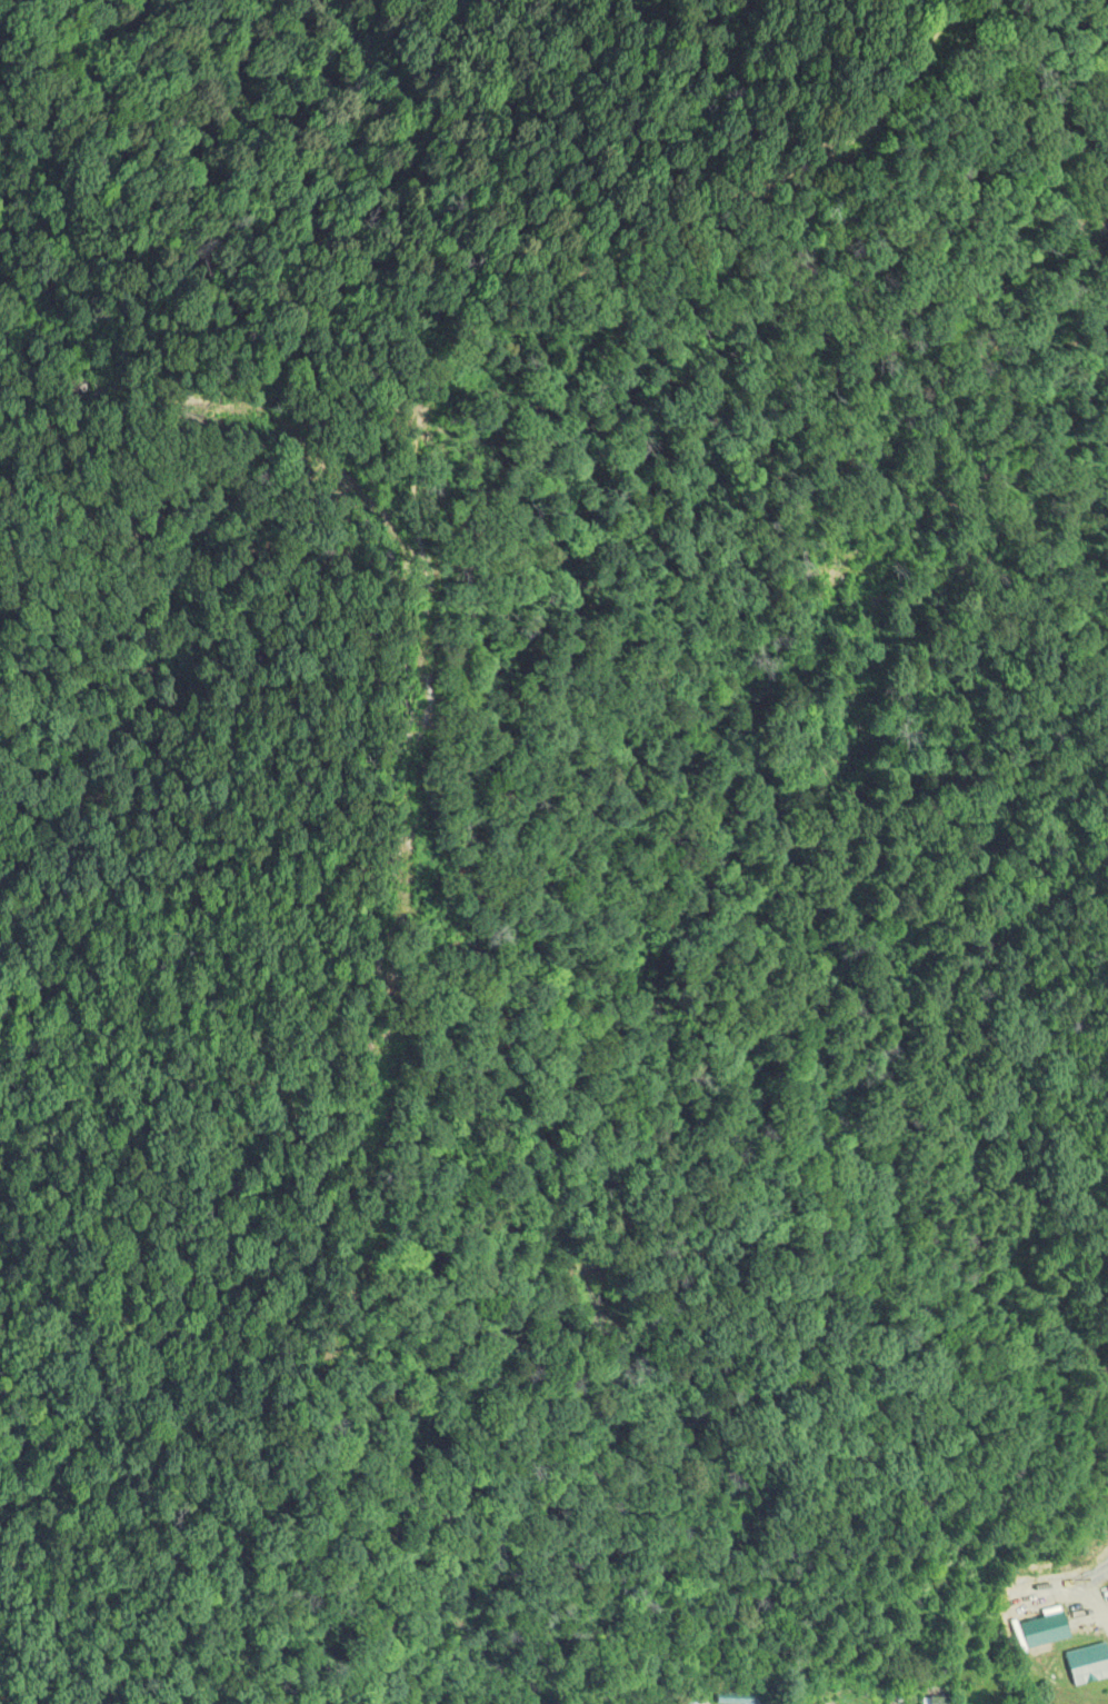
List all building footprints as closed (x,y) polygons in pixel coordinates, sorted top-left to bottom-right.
[(1068,1652),(1076,1687),(1107,1680),(1107,1643),(1068,1652)] [(952,1689),(930,1689),(930,1703),(952,1703),(952,1689)] [(759,1694),(716,1694),(716,1703),(759,1703),(759,1694)]
